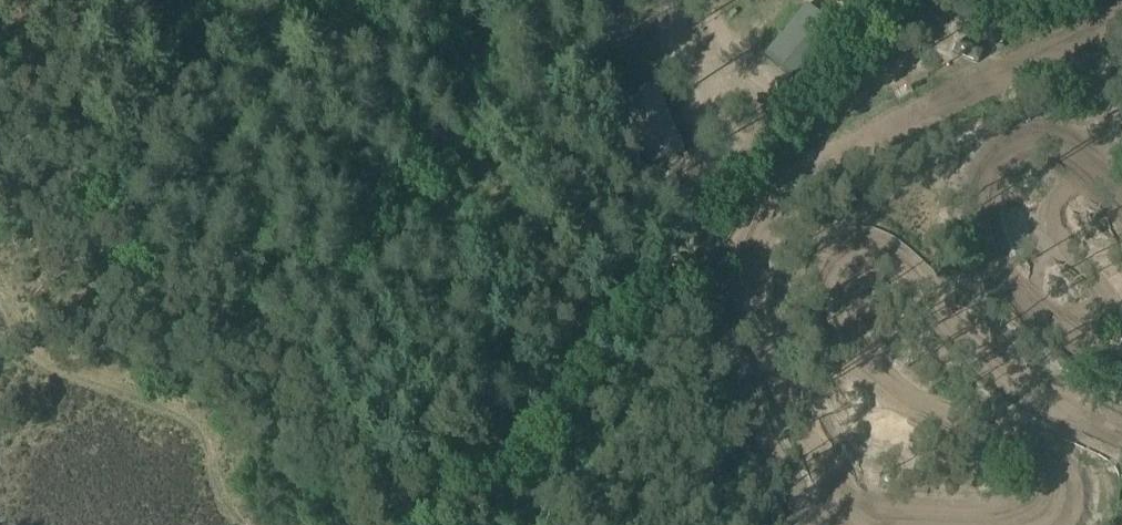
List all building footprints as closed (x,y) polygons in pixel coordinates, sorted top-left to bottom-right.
[(843,35),(808,6),(765,58),(800,87),(843,35)] [(953,54),(978,64),(983,53),(958,43),(953,54)] [(652,168),(685,154),(659,92),(626,106),(652,168)]
